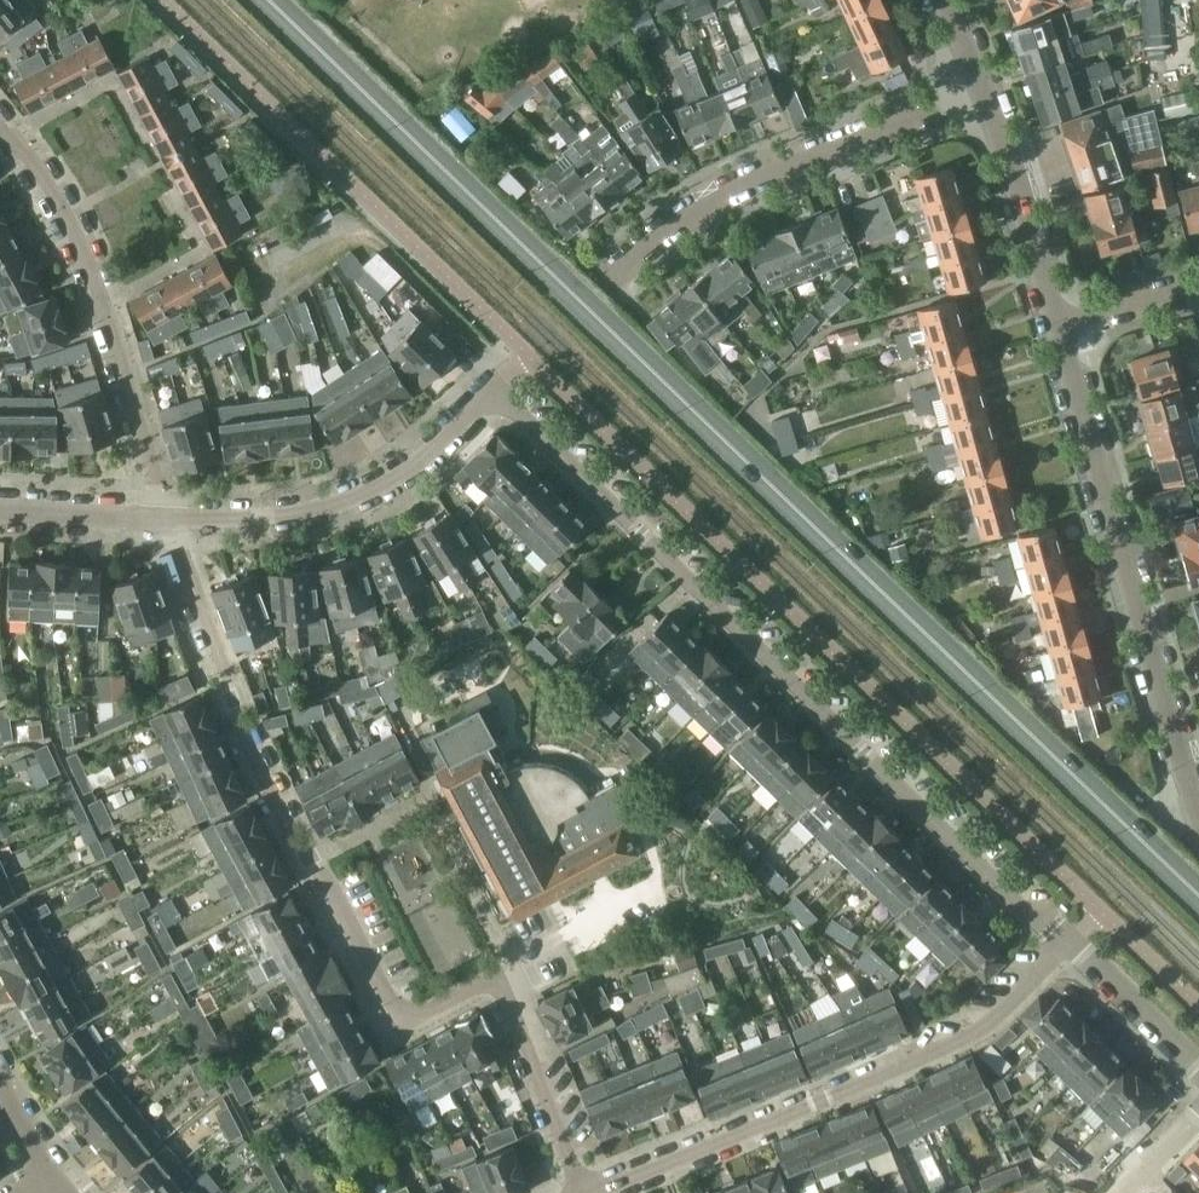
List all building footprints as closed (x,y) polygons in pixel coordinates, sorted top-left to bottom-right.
[(0,8),(0,38),(38,7),(32,0),(10,0),(0,8)] [(655,0),(653,0),(624,12),(630,26),(653,16),(652,14),(658,11),(658,13),(660,12),(655,0)] [(660,12),(686,1),(686,0),(655,0),(660,12)] [(702,15),(695,0),(686,0),(686,1),(693,19),(702,15)] [(715,8),(735,0),(711,0),(715,8)] [(759,0),(741,0),(753,27),(768,21),(759,0)] [(809,3),(810,4),(814,14),(828,7),(825,0),(816,0),(809,3)] [(882,2),(881,0),(841,0),(849,17),(882,2)] [(1058,0),(1011,0),(1019,18),(1058,0)] [(1095,3),(1094,0),(1066,0),(1069,10),(1072,9),(1088,5),(1095,3)] [(861,43),(894,28),(888,14),(888,11),(886,7),(883,5),(882,2),(849,17),(861,43)] [(1072,9),(1075,19),(1091,15),(1088,5),(1072,9)] [(1072,33),(1065,11),(1011,29),(1019,51),(1072,34),(1072,33)] [(20,29),(28,38),(43,26),(36,17),(20,29)] [(78,49),(94,79),(116,67),(100,37),(90,42),(82,28),(70,35),(78,49)] [(861,43),(834,56),(840,69),(853,63),(859,77),(879,68),(883,69),(887,67),(889,64),(907,55),(894,28),(861,43)] [(12,51),(28,38),(20,29),(4,42),(12,51)] [(1065,61),(1086,55),(1085,54),(1113,45),(1109,33),(1081,42),(1078,31),(1072,33),(1072,34),(1019,51),(1026,73),(1049,66),(1065,61)] [(1138,61),(1145,60),(1142,36),(1135,37),(1138,61)] [(33,37),(23,44),(29,55),(40,49),(33,37)] [(585,37),(578,41),(570,46),(585,68),(601,59),(585,37)] [(828,44),(833,55),(848,48),(843,37),(828,44)] [(184,62),(192,53),(178,39),(170,48),(184,62)] [(729,70),(714,76),(720,90),(721,90),(736,125),(758,116),(749,93),(731,51),(727,39),(716,43),(723,55),(729,70)] [(758,116),(782,106),(761,56),(747,62),(741,47),(731,51),(749,93),(758,116)] [(57,60),(73,90),(94,79),(78,49),(57,60)] [(73,90),(57,60),(48,65),(41,51),(28,58),(52,101),(73,90)] [(184,62),(199,76),(207,68),(192,53),(184,62)] [(554,92),(543,78),(563,65),(555,53),(541,63),(539,60),(524,70),(535,84),(540,90),(546,97),(556,109),(562,104),(554,93),(554,92)] [(128,92),(172,69),(166,58),(152,66),(147,56),(117,72),(128,92)] [(52,101),(28,58),(17,63),(24,78),(15,83),(30,113),(52,101)] [(1049,66),(1026,73),(1034,95),(1057,88),(1077,81),(1077,84),(1082,82),(1081,78),(1087,76),(1087,78),(1094,75),(1111,70),(1107,58),(1081,67),(1083,70),(1069,74),(1065,61),(1049,66)] [(688,72),(684,62),(673,67),(689,103),(676,109),(690,144),(714,134),(688,72)] [(698,68),(688,72),(714,134),(736,125),(721,90),(720,90),(709,95),(698,68)] [(1087,78),(1085,78),(1090,92),(1096,90),(1116,84),(1115,82),(1124,79),(1120,68),(1111,71),(1111,70),(1094,75),(1087,78)] [(179,82),(172,69),(128,92),(140,114),(170,99),(165,89),(179,82)] [(511,72),(504,77),(515,92),(522,87),(511,72)] [(624,74),(615,80),(627,97),(667,159),(686,147),(683,143),(659,106),(649,112),(624,74)] [(1081,109),(1101,103),(1096,90),(1090,92),(1085,78),(1087,78),(1087,76),(1081,78),(1082,82),(1077,84),(1077,81),(1057,88),(1034,95),(1042,122),(1081,109)] [(795,127),(809,121),(791,78),(777,84),(795,127)] [(222,104),(230,96),(215,82),(207,90),(222,104)] [(466,99),(489,118),(500,105),(476,86),(466,99)] [(536,93),(534,95),(540,102),(545,97),(546,97),(540,90),(539,90),(536,93)] [(1163,98),(1167,117),(1198,110),(1198,90),(1163,98)] [(222,104),(236,119),(244,111),(230,96),(222,104)] [(614,118),(649,171),(667,159),(627,97),(619,102),(625,110),(614,118)] [(170,99),(140,114),(152,135),(195,112),(189,101),(175,108),(170,99)] [(1066,121),(1061,123),(1066,136),(1064,137),(1069,151),(1071,150),(1075,162),(1073,162),(1080,185),(1082,184),(1084,189),(1088,187),(1123,176),(1122,173),(1135,170),(1135,172),(1168,162),(1163,143),(1157,119),(1123,128),(1115,104),(1100,109),(1066,121)] [(461,141),(477,127),(457,106),(441,119),(461,141)] [(195,145),(193,142),(188,132),(202,124),(195,112),(152,135),(165,161),(195,145)] [(1196,140),(1198,140),(1198,115),(1190,117),(1196,140)] [(243,126),(258,141),(266,132),(251,118),(243,126)] [(599,126),(584,138),(583,139),(625,190),(645,174),(603,123),(599,126)] [(281,147),(266,132),(258,141),(272,155),(281,147)] [(606,205),(625,190),(583,139),(584,138),(582,136),(574,143),(583,154),(572,163),(606,205)] [(178,185),(222,161),(216,150),(202,158),(197,148),(195,145),(165,161),(178,185)] [(222,161),(178,185),(189,206),(219,190),(215,181),(229,174),(222,161)] [(288,172),(294,182),(312,173),(306,162),(288,172)] [(562,171),(554,162),(546,169),(587,220),(606,205),(572,163),(562,171)] [(544,185),(533,194),(567,236),(587,220),(546,169),(544,166),(535,173),(544,185)] [(1156,206),(1177,201),(1168,166),(1147,171),(1156,206)] [(917,178),(922,194),(907,199),(911,211),(937,203),(960,196),(952,167),(917,178)] [(528,189),(510,171),(499,182),(517,200),(528,189)] [(276,192),(294,182),(288,172),(270,182),(276,192)] [(1092,221),(1130,211),(1122,183),(1087,193),(1091,209),(1088,210),(1092,221)] [(1179,190),(1189,228),(1193,227),(1193,230),(1198,228),(1198,185),(1179,190)] [(219,190),(189,206),(201,227),(245,203),(239,192),(224,200),(219,190)] [(856,205),(871,242),(898,230),(883,194),(856,205)] [(937,203),(911,211),(915,222),(916,222),(921,239),(934,236),(934,235),(968,224),(968,222),(970,219),(968,212),(964,211),(960,196),(937,203)] [(1179,212),(1177,201),(1156,206),(1158,217),(1179,212)] [(245,203),(201,227),(213,249),(242,234),(237,223),(252,215),(245,203)] [(615,214),(620,221),(629,214),(623,207),(615,214)] [(834,267),(858,257),(838,207),(814,217),(834,267)] [(11,230),(0,210),(0,235),(11,230)] [(1135,228),(1130,211),(1092,221),(1100,251),(1150,237),(1146,225),(1135,228)] [(792,226),(812,276),(834,267),(814,217),(792,226)] [(942,262),(954,259),(977,252),(973,238),(974,235),(972,228),(969,226),(968,224),(934,235),(934,236),(939,253),(942,262)] [(789,285),(812,276),(792,226),(769,235),(789,285)] [(21,249),(11,230),(0,235),(0,261),(21,249)] [(746,244),(760,280),(768,293),(789,285),(769,235),(746,244)] [(32,269),(21,249),(0,261),(0,286),(32,269)] [(358,281),(366,288),(377,276),(365,264),(351,250),(339,260),(358,281)] [(365,264),(377,276),(366,288),(378,301),(402,275),(378,251),(365,264)] [(871,271),(887,266),(882,251),(865,256),(871,271)] [(1143,255),(1147,270),(1164,265),(1160,251),(1143,255)] [(762,313),(745,291),(756,282),(732,252),(712,268),(746,310),(753,320),(762,313)] [(951,291),(985,281),(977,252),(954,259),(942,262),(951,291)] [(196,265),(220,309),(231,303),(223,289),(233,283),(216,254),(196,265)] [(895,277),(912,271),(928,266),(926,257),(925,255),(909,259),(910,262),(892,268),(895,277)] [(207,316),(220,309),(196,265),(175,277),(191,306),(199,302),(207,316)] [(932,279),(928,266),(912,271),(916,284),(932,279)] [(694,283),(727,325),(745,311),(746,310),(712,268),(694,283)] [(0,286),(0,313),(43,290),(32,269),(0,286)] [(843,272),(834,282),(844,291),(853,280),(843,272)] [(175,277),(153,288),(177,332),(188,326),(181,312),(191,306),(175,277)] [(675,298),(716,350),(718,348),(728,332),(731,330),(727,325),(694,283),(675,298)] [(326,287),(330,297),(326,298),(334,317),(344,313),(337,294),(333,285),(326,287)] [(177,332),(153,288),(131,300),(155,344),(177,332)] [(4,316),(10,334),(63,318),(56,295),(19,307),(4,316)] [(298,295),(283,307),(284,311),(285,311),(298,339),(306,336),(302,323),(295,303),(300,302),(298,295)] [(716,350),(675,298),(655,314),(679,344),(690,335),(719,371),(727,364),(715,350),(716,350)] [(300,302),(295,303),(302,323),(312,319),(311,316),(306,300),(300,301),(300,302)] [(921,314),(928,339),(963,329),(955,300),(920,310),(921,314)] [(837,310),(828,301),(824,305),(831,315),(837,310)] [(409,308),(395,323),(438,368),(455,350),(409,308)] [(247,310),(224,319),(228,329),(251,320),(247,310)] [(800,321),(810,330),(819,319),(809,310),(800,321)] [(278,332),(265,339),(272,353),(298,339),(285,311),(271,319),(278,332)] [(344,313),(334,317),(341,336),(352,333),(344,313)] [(63,318),(10,334),(18,357),(70,339),(63,318)] [(224,319),(202,328),(206,338),(228,329),(224,319)] [(271,319),(258,326),(265,339),(278,332),(271,319)] [(312,319),(302,323),(306,336),(308,343),(319,339),(312,319)] [(800,321),(791,331),(798,344),(810,330),(800,321)] [(424,382),(438,368),(395,323),(382,337),(391,350),(424,382)] [(857,326),(838,331),(842,343),(861,338),(857,326)] [(202,328),(191,332),(195,342),(206,338),(202,328)] [(967,343),(963,329),(928,339),(936,367),(971,357),(970,355),(972,352),(970,345),(967,343)] [(896,335),(897,338),(878,343),(880,350),(899,345),(899,347),(915,343),(911,331),(896,335)] [(232,334),(218,340),(223,353),(246,344),(242,333),(233,336),(232,334)] [(836,333),(827,335),(829,343),(836,341),(835,337),(837,337),(836,333)] [(788,335),(787,335),(773,344),(784,358),(795,347),(788,335)] [(149,338),(138,341),(144,361),(155,358),(149,338)] [(87,340),(63,348),(67,362),(68,362),(92,355),(87,340)] [(218,340),(203,346),(208,359),(223,353),(218,340)] [(915,343),(899,347),(902,358),(918,354),(915,343)] [(383,347),(364,359),(393,406),(413,393),(383,347)] [(67,362),(63,348),(47,353),(51,367),(67,362)] [(1170,349),(1129,361),(1139,395),(1179,384),(1170,349)] [(237,378),(236,379),(241,392),(254,387),(240,351),(228,355),(237,378)] [(51,367),(47,353),(31,358),(36,372),(51,367)] [(767,373),(777,365),(768,353),(758,362),(767,373)] [(177,356),(162,362),(167,375),(182,370),(177,356)] [(936,367),(941,385),(929,389),(929,388),(926,387),(911,391),(914,403),(931,398),(944,395),(978,385),(974,370),(976,367),(974,361),(971,359),(971,357),(936,367)] [(345,371),(374,418),(393,406),(364,359),(345,371)] [(6,373),(15,372),(27,371),(26,360),(5,362),(6,373)] [(162,362),(148,368),(153,381),(167,375),(162,362)] [(345,371),(327,383),(356,430),(374,418),(345,371)] [(754,396),(767,385),(758,375),(745,386),(754,396)] [(76,383),(95,446),(117,439),(98,376),(76,383)] [(95,446),(76,383),(55,390),(74,452),(95,446)] [(335,443),(356,430),(327,383),(312,393),(315,413),(335,443)] [(986,413),(978,385),(944,395),(951,423),(986,413)] [(1178,389),(1143,399),(1146,413),(1144,413),(1148,428),(1186,417),(1178,389)] [(308,394),(286,397),(291,452),(315,449),(308,394)] [(12,396),(0,396),(0,454),(12,455),(12,396)] [(12,396),(12,455),(36,455),(36,451),(34,451),(34,396),(12,396)] [(34,451),(36,451),(58,452),(58,412),(57,412),(54,397),(34,396),(34,451)] [(180,403),(198,466),(221,459),(202,396),(180,403)] [(291,452),(286,397),(265,400),(270,455),(291,452)] [(935,411),(931,398),(914,403),(918,415),(935,411)] [(265,400),(242,403),(248,457),(270,455),(265,400)] [(198,466),(180,403),(159,410),(177,472),(198,466)] [(248,457),(242,403),(219,406),(226,460),(248,457)] [(994,441),(986,413),(951,423),(957,441),(943,445),(946,455),(959,451),(994,441)] [(783,455),(800,449),(789,414),(772,420),(783,455)] [(1186,417),(1148,428),(1156,456),(1194,446),(1186,417)] [(475,478),(490,493),(522,462),(513,454),(516,450),(495,430),(476,451),(478,453),(455,476),(466,487),(475,478)] [(946,455),(929,459),(933,471),(963,463),(967,479),(1002,469),(1001,467),(1003,464),(1001,457),(998,456),(994,441),(959,451),(946,455)] [(943,444),(942,442),(926,446),(929,459),(946,455),(943,445),(943,444)] [(1195,446),(1194,446),(1156,456),(1152,458),(1155,470),(1162,468),(1167,484),(1198,475),(1198,445),(1195,446)] [(522,462),(490,493),(490,494),(485,499),(501,516),(538,478),(522,462)] [(1003,471),(1002,469),(967,479),(975,508),(1010,498),(1006,483),(1008,480),(1006,473),(1003,471)] [(516,531),(553,493),(538,478),(501,516),(516,531)] [(1150,494),(1156,519),(1194,509),(1190,496),(1198,494),(1198,480),(1150,494)] [(553,493),(516,531),(532,547),(570,510),(553,493)] [(1010,498),(975,508),(983,536),(1018,526),(1010,498)] [(933,507),(936,519),(937,518),(945,516),(962,512),(962,511),(959,500),(933,507)] [(475,511),(474,510),(467,503),(453,516),(459,525),(475,511)] [(570,510),(532,547),(549,564),(586,526),(570,510)] [(431,524),(470,585),(480,580),(467,558),(476,553),(459,525),(453,516),(450,512),(431,524)] [(948,528),(965,523),(962,512),(945,516),(937,518),(941,530),(948,528)] [(1174,522),(1178,535),(1174,536),(1178,549),(1182,548),(1182,551),(1198,546),(1198,515),(1174,522)] [(478,544),(487,537),(476,520),(466,526),(473,537),(478,544)] [(470,585),(431,524),(413,535),(439,576),(448,571),(461,591),(470,585)] [(1020,541),(1027,565),(1062,555),(1054,526),(1019,536),(1020,541)] [(887,531),(869,536),(879,546),(891,543),(887,531)] [(387,546),(417,614),(426,610),(417,587),(427,582),(409,537),(387,546)] [(478,544),(489,561),(498,555),(487,537),(478,544)] [(909,556),(905,543),(889,547),(893,561),(909,556)] [(417,614),(387,546),(367,554),(387,599),(396,595),(406,618),(417,614)] [(1182,551),(1186,565),(1182,566),(1186,579),(1190,578),(1191,582),(1198,580),(1198,546),(1182,551)] [(1035,593),(1070,583),(1069,581),(1071,578),(1069,571),(1066,569),(1062,555),(1027,565),(1035,593)] [(341,562),(359,624),(380,618),(363,556),(341,562)] [(994,561),(997,573),(1013,568),(1010,557),(994,561)] [(503,583),(512,577),(501,559),(491,565),(498,575),(503,583)] [(53,621),(56,561),(31,560),(31,564),(34,564),(31,619),(53,621)] [(56,561),(53,621),(75,622),(78,567),(81,567),(81,563),(56,561)] [(359,624),(341,562),(320,568),(337,631),(359,624)] [(34,564),(31,564),(10,563),(7,618),(31,619),(34,564)] [(994,566),(980,566),(980,574),(994,574),(994,566)] [(78,567),(75,622),(99,623),(102,568),(81,567),(78,567)] [(1013,568),(997,573),(1001,586),(1017,582),(1013,568)] [(293,571),(301,645),(311,644),(309,619),(320,618),(314,569),(293,571)] [(133,578),(155,639),(177,631),(155,570),(133,578)] [(301,645),(293,571),(271,573),(276,623),(286,622),(288,645),(301,645)] [(578,615),(600,592),(583,575),(578,579),(570,571),(553,587),(563,596),(553,606),(570,623),(578,615)] [(234,581),(257,642),(278,635),(255,574),(234,581)] [(512,577),(503,583),(513,599),(523,593),(512,577)] [(155,639),(133,578),(111,586),(133,646),(155,639)] [(257,642),(234,581),(213,589),(236,650),(257,642)] [(1029,625),(1043,621),(1078,611),(1074,597),(1076,594),(1074,587),(1071,585),(1070,583),(1035,593),(1039,609),(1026,613),(1029,625)] [(578,615),(570,623),(578,631),(586,640),(596,630),(606,639),(622,623),(613,614),(617,610),(600,592),(578,615)] [(550,613),(539,602),(525,615),(536,626),(550,613)] [(512,627),(521,620),(510,603),(501,610),(512,627)] [(501,610),(493,615),(505,632),(512,627),(501,610)] [(1082,626),(1078,611),(1043,621),(1051,649),(1086,639),(1085,637),(1087,634),(1085,628),(1082,626)] [(629,653),(644,668),(683,629),(667,613),(661,620),(640,641),(640,642),(629,653)] [(996,634),(1013,629),(1029,625),(1026,613),(1004,619),(994,626),(996,634)] [(461,633),(465,643),(484,634),(480,624),(461,633)] [(1029,625),(1013,629),(1017,641),(1032,636),(1029,625)] [(644,668),(661,685),(699,645),(698,644),(683,629),(644,668)] [(442,642),(446,652),(465,643),(461,633),(442,642)] [(537,657),(547,647),(536,636),(525,646),(537,657)] [(1059,677),(1094,667),(1090,653),(1091,650),(1089,643),(1086,642),(1086,639),(1051,649),(1059,677)] [(661,685),(677,700),(718,658),(701,641),(698,644),(699,645),(661,685)] [(558,658),(547,647),(537,657),(548,668),(550,666),(558,658)] [(431,648),(411,656),(408,658),(412,668),(435,658),(431,648)] [(400,674),(412,668),(408,658),(380,670),(380,669),(376,671),(373,657),(364,655),(365,664),(371,686),(375,685),(400,674)] [(677,700),(693,715),(732,676),(733,677),(736,675),(718,658),(677,700)] [(353,690),(371,686),(365,664),(346,668),(348,679),(337,682),(340,693),(353,690)] [(1045,681),(1029,685),(1033,697),(1062,689),(1067,706),(1073,705),(1102,696),(1094,667),(1059,677),(1045,681)] [(588,705),(599,716),(610,706),(598,695),(597,695),(591,689),(600,679),(589,668),(571,687),(588,705)] [(1026,673),(1029,685),(1045,681),(1041,669),(1026,673)] [(400,674),(375,685),(381,695),(385,703),(409,690),(400,674)] [(111,675),(98,676),(100,721),(114,715),(113,700),(111,675)] [(693,715),(709,732),(748,692),(733,677),(732,676),(693,715)] [(165,703),(187,693),(181,680),(159,690),(165,703)] [(287,684),(292,704),(303,701),(299,681),(287,684)] [(337,682),(304,690),(307,701),(340,693),(337,682)] [(281,707),(292,705),(291,704),(292,704),(287,684),(276,687),(281,707)] [(355,700),(369,697),(377,713),(387,708),(385,703),(381,695),(375,685),(371,686),(353,690),(355,700)] [(262,713),(271,710),(264,690),(254,694),(262,713)] [(353,690),(340,693),(342,703),(355,700),(353,690)] [(748,692),(709,732),(726,748),(764,708),(748,692)] [(160,739),(209,717),(200,696),(150,719),(160,739)] [(619,696),(610,706),(615,712),(625,702),(619,696)] [(1100,707),(1097,698),(1073,705),(1078,723),(1083,740),(1098,735),(1090,710),(1100,707)] [(126,699),(113,700),(114,715),(127,709),(127,708),(126,699)] [(307,706),(310,720),(326,717),(322,703),(307,706)] [(58,706),(61,726),(71,724),(70,715),(69,704),(58,706)] [(1067,706),(1063,707),(1068,726),(1078,723),(1073,705),(1067,706)] [(127,709),(114,715),(119,725),(138,716),(133,706),(127,709)] [(296,724),(310,720),(307,706),(292,710),(296,724)] [(616,782),(588,796),(586,792),(584,788),(581,784),(578,781),(574,777),(570,774),(566,772),(562,769),(558,768),(554,766),(549,765),(544,764),(540,763),(535,763),(530,764),(525,765),(521,766),(516,767),(512,769),(508,771),(502,759),(506,757),(478,706),(419,738),(436,770),(437,769),(463,819),(465,823),(461,825),(483,867),(487,865),(515,917),(638,853),(623,823),(635,817),(616,782)] [(615,712),(610,706),(599,716),(610,726),(620,716),(615,712)] [(9,707),(0,709),(0,724),(11,723),(9,707)] [(730,752),(745,767),(784,727),(768,712),(730,752)] [(84,713),(70,715),(71,724),(73,734),(87,732),(84,713)] [(268,729),(269,729),(289,724),(286,713),(266,718),(268,729)] [(28,739),(44,738),(41,714),(25,716),(28,739)] [(100,721),(96,723),(100,733),(119,725),(114,715),(100,721)] [(219,738),(209,717),(160,739),(169,760),(219,738)] [(0,724),(0,740),(13,738),(11,723),(0,724)] [(71,724),(61,726),(64,746),(74,744),(73,734),(71,724)] [(800,743),(784,727),(745,767),(762,783),(800,743)] [(629,728),(620,737),(620,738),(629,747),(638,738),(629,728)] [(376,743),(400,791),(420,780),(394,733),(376,743)] [(228,758),(219,738),(169,760),(178,780),(228,758)] [(651,750),(638,738),(629,747),(641,760),(651,750)] [(33,749),(40,764),(53,757),(46,743),(33,749)] [(376,743),(356,754),(381,802),(382,801),(400,791),(376,743)] [(762,783),(778,798),(816,759),(800,743),(762,783)] [(76,778),(87,773),(76,751),(66,756),(76,778)] [(356,754),(337,764),(363,815),(384,805),(382,801),(381,802),(356,754)] [(12,762),(16,770),(26,766),(29,765),(25,756),(12,762)] [(53,757),(40,764),(47,777),(60,772),(53,757)] [(228,758),(178,780),(188,800),(237,778),(228,758)] [(653,768),(664,778),(674,769),(663,758),(653,768)] [(816,759),(778,798),(794,814),(833,775),(816,759)] [(91,782),(111,773),(106,763),(87,773),(76,778),(84,793),(94,788),(91,782)] [(337,764),(317,775),(342,822),(339,824),(341,827),(363,815),(337,764)] [(664,778),(675,790),(685,780),(674,769),(664,778)] [(342,822),(317,775),(295,787),(321,833),(339,824),(342,822)] [(247,800),(237,778),(188,800),(197,822),(247,800)] [(60,784),(68,800),(78,795),(71,779),(60,784)] [(815,835),(854,795),(837,779),(798,819),(815,835)] [(132,788),(126,791),(130,800),(136,797),(132,788)] [(704,798),(693,788),(683,798),(694,809),(704,798)] [(121,789),(108,796),(114,808),(127,802),(121,789)] [(78,795),(68,800),(78,823),(89,818),(78,795)] [(145,795),(117,808),(121,815),(122,819),(150,806),(145,795)] [(854,795),(815,835),(830,850),(868,809),(867,807),(854,795)] [(89,803),(96,818),(109,812),(101,797),(89,803)] [(211,850),(261,824),(249,803),(200,829),(211,850)] [(845,865),(884,826),(881,823),(884,819),(869,805),(867,807),(868,809),(830,850),(845,865)] [(728,817),(718,807),(701,824),(711,834),(728,817)] [(102,831),(115,826),(109,812),(96,818),(102,831)] [(740,829),(728,817),(711,834),(726,849),(733,842),(730,839),(740,829)] [(86,845),(89,843),(98,839),(89,818),(78,823),(76,824),(86,845)] [(11,833),(7,823),(0,826),(0,838),(11,833)] [(211,850),(222,870),(272,843),(263,828),(261,824),(211,850)] [(861,880),(900,841),(884,826),(845,865),(861,880)] [(110,837),(100,842),(107,856),(111,854),(117,852),(110,837)] [(98,839),(89,843),(97,861),(107,856),(100,842),(98,839)] [(733,842),(726,849),(735,858),(740,853),(749,861),(759,851),(748,840),(739,849),(733,842)] [(878,896),(916,857),(900,841),(861,880),(878,896)] [(233,890),(282,864),(272,843),(222,870),(228,881),(218,887),(222,896),(233,890)] [(118,869),(131,862),(124,848),(111,855),(118,869)] [(916,857),(878,896),(895,913),(933,874),(916,857)] [(756,871),(768,882),(778,872),(766,861),(756,871)] [(138,876),(131,862),(118,869),(126,882),(138,876)] [(293,883),(282,864),(233,890),(244,909),(293,883)] [(779,893),(789,883),(778,872),(768,882),(779,893)] [(0,881),(0,907),(6,904),(16,898),(7,877),(0,881)] [(899,917),(915,933),(953,894),(937,878),(899,917)] [(115,879),(114,880),(102,886),(109,899),(122,892),(115,879)] [(85,901),(99,894),(96,887),(93,881),(93,880),(78,887),(85,901)] [(85,901),(78,887),(64,894),(71,908),(85,901)] [(155,931),(168,925),(162,912),(193,895),(189,887),(150,909),(153,913),(147,916),(155,931)] [(131,895),(138,909),(149,904),(142,889),(131,895)] [(300,912),(289,891),(229,924),(235,934),(243,929),(249,940),(297,914),(300,912)] [(953,894),(915,933),(931,949),(969,910),(953,894)] [(138,909),(131,895),(117,902),(124,916),(138,909)] [(785,906),(796,917),(807,906),(796,895),(785,906)] [(37,917),(26,897),(0,912),(0,937),(37,917)] [(807,906),(796,917),(807,928),(818,918),(807,906)] [(833,918),(825,930),(841,941),(849,928),(852,923),(859,915),(850,906),(843,914),(838,922),(833,918)] [(131,930),(144,923),(138,909),(124,916),(131,930)] [(986,926),(969,910),(931,949),(948,965),(959,954),(986,926)] [(308,934),(297,914),(249,940),(260,960),(308,934)] [(0,960),(1,962),(48,936),(37,917),(0,937),(0,960)] [(782,930),(792,948),(802,942),(791,924),(782,930)] [(168,925),(155,931),(166,952),(179,945),(168,925)] [(1002,942),(986,926),(959,954),(986,980),(1004,961),(993,951),(1002,942)] [(849,928),(841,941),(851,947),(859,935),(849,928)] [(752,937),(760,955),(770,951),(762,932),(752,937)] [(283,972),(318,953),(308,934),(260,960),(270,979),(283,972)] [(59,956),(48,936),(1,962),(0,960),(0,968),(8,983),(59,956)] [(724,943),(727,954),(746,949),(743,937),(724,943)] [(771,944),(779,957),(788,951),(780,938),(771,944)] [(140,960),(154,953),(147,940),(133,947),(140,960)] [(812,960),(802,942),(792,948),(803,965),(812,960)] [(707,959),(727,954),(724,943),(704,948),(707,959)] [(103,957),(110,970),(132,958),(125,945),(103,957)] [(862,954),(878,969),(885,960),(870,946),(862,954)] [(343,978),(340,973),(331,956),(328,958),(324,949),(318,953),(283,972),(288,981),(305,972),(316,992),(343,978)] [(683,969),(698,965),(694,949),(679,953),(683,969)] [(140,960),(148,974),(161,967),(154,953),(140,960)] [(878,969),(862,954),(855,962),(870,976),(878,969)] [(59,956),(8,983),(21,1007),(24,1004),(22,1001),(70,975),(59,956)] [(185,956),(172,962),(179,976),(192,970),(185,956)] [(885,960),(878,969),(892,982),(900,974),(885,960)] [(665,979),(667,984),(671,995),(672,995),(697,984),(704,981),(698,965),(687,969),(664,978),(665,979)] [(192,970),(179,976),(186,990),(200,984),(192,970)] [(647,970),(628,976),(631,986),(650,980),(647,970)] [(160,977),(171,997),(181,991),(171,972),(160,977)] [(288,981),(296,996),(303,1009),(288,1017),(295,1028),(296,1028),(309,1021),(345,1001),(351,998),(346,991),(349,989),(343,978),(316,992),(305,972),(288,981)] [(34,1022),(81,996),(70,975),(22,1001),(24,1004),(34,1022)] [(664,977),(650,980),(653,989),(667,984),(665,979),(664,978),(664,977)] [(574,984),(539,1001),(541,1006),(549,1022),(607,994),(602,984),(591,989),(587,980),(574,986),(574,984)] [(653,989),(650,980),(631,986),(634,997),(654,990),(653,989)] [(916,980),(909,987),(909,988),(914,999),(924,989),(916,980)] [(890,987),(865,998),(884,1043),(909,1032),(890,987)] [(699,988),(689,992),(696,1010),(706,1006),(699,988)] [(909,988),(908,988),(898,992),(907,1011),(917,1006),(914,999),(909,988)] [(179,1012),(189,1007),(181,991),(171,997),(150,1007),(157,1020),(178,1009),(179,1012)] [(257,996),(267,1015),(276,1010),(267,992),(257,996)] [(689,992),(679,996),(683,1005),(687,1014),(696,1010),(689,992)] [(607,994),(549,1022),(556,1037),(559,1043),(594,1026),(588,1015),(611,1004),(607,994)] [(81,996),(34,1022),(45,1042),(93,1017),(81,996)] [(1048,1040),(1075,1013),(1059,998),(1050,1006),(1039,996),(1021,1014),(1048,1040)] [(865,998),(841,1009),(861,1053),(884,1043),(865,998)] [(307,1048),(356,1021),(345,1001),(309,1021),(296,1028),(307,1048)] [(199,1025),(208,1020),(199,1002),(189,1007),(199,1025)] [(640,1030),(652,1024),(670,1015),(668,1013),(663,1002),(633,1016),(640,1030)] [(917,1006),(907,1011),(915,1029),(925,1025),(917,1006)] [(189,1007),(179,1012),(189,1030),(199,1025),(189,1007)] [(468,1070),(488,1060),(493,1069),(506,1062),(491,1035),(493,1034),(481,1011),(477,1009),(454,1022),(455,1024),(446,1029),(468,1070)] [(817,1019),(837,1064),(861,1053),(841,1009),(817,1019)] [(1091,1029),(1075,1013),(1048,1040),(1037,1052),(1053,1068),(1091,1029)] [(631,1019),(618,1026),(625,1038),(638,1031),(631,1019)] [(813,1075),(837,1064),(817,1019),(793,1030),(813,1075)] [(199,1025),(208,1043),(218,1038),(208,1020),(199,1025)] [(317,1067),(366,1041),(356,1021),(307,1048),(317,1067)] [(54,1073),(98,1042),(87,1025),(74,1033),(73,1032),(41,1054),(54,1073)] [(199,1048),(203,1045),(208,1043),(199,1025),(189,1030),(199,1048)] [(1009,1026),(995,1041),(1003,1048),(1017,1034),(1009,1026)] [(426,1040),(452,1088),(451,1089),(456,1096),(476,1085),(479,1090),(483,1088),(476,1076),(473,1078),(468,1070),(446,1029),(426,1040)] [(1069,1084),(1108,1045),(1091,1029),(1053,1068),(1069,1084)] [(790,1031),(765,1041),(784,1087),(808,1077),(790,1031)] [(606,1032),(588,1041),(593,1051),(611,1042),(606,1032)] [(369,1039),(366,1041),(317,1067),(329,1088),(380,1061),(369,1039)] [(426,1040),(406,1050),(433,1099),(451,1089),(452,1088),(426,1040)] [(588,1041),(570,1050),(575,1060),(593,1051),(588,1041)] [(765,1041),(741,1051),(759,1097),(784,1087),(765,1041)] [(98,1042),(54,1073),(66,1092),(111,1061),(98,1042)] [(1124,1061),(1108,1045),(1069,1084),(1086,1100),(1124,1061)] [(411,1110),(433,1099),(406,1050),(385,1062),(411,1110)] [(678,1050),(653,1060),(672,1106),(696,1096),(678,1050)] [(741,1051),(717,1061),(735,1106),(759,1097),(741,1051)] [(973,1054),(948,1067),(969,1111),(994,1099),(973,1056),(974,1055),(973,1054)] [(196,1078),(210,1071),(203,1057),(189,1064),(196,1078)] [(653,1060),(629,1070),(647,1116),(672,1106),(653,1060)] [(717,1061),(692,1071),(710,1116),(735,1106),(717,1061)] [(1089,1104),(1106,1120),(1144,1081),(1127,1065),(1089,1104)] [(948,1067),(924,1078),(946,1123),(969,1111),(948,1067)] [(234,1090),(247,1083),(239,1069),(227,1076),(234,1090)] [(78,1122),(120,1087),(106,1070),(94,1080),(93,1079),(63,1103),(78,1122)] [(623,1125),(647,1116),(628,1070),(605,1080),(623,1125)] [(196,1078),(204,1092),(217,1085),(210,1071),(196,1078)] [(371,1089),(365,1076),(351,1083),(358,1096),(371,1089)] [(994,1081),(1002,1100),(1012,1095),(1003,1077),(994,1081)] [(901,1089),(923,1134),(946,1123),(924,1078),(901,1089)] [(253,1079),(247,1083),(234,1090),(241,1102),(254,1096),(252,1094),(259,1090),(253,1079)] [(598,1136),(623,1125),(605,1080),(580,1090),(598,1136)] [(1123,1137),(1161,1098),(1144,1081),(1106,1120),(1123,1137)] [(358,1096),(351,1083),(337,1091),(344,1104),(358,1096)] [(92,1139),(134,1104),(120,1087),(78,1122),(92,1139)] [(899,1145),(923,1134),(901,1089),(877,1100),(878,1103),(879,1102),(899,1145)] [(289,1110),(308,1100),(303,1090),(284,1100),(289,1110)] [(328,1122),(319,1102),(305,1110),(304,1109),(291,1116),(302,1136),(311,1131),(308,1125),(313,1122),(316,1127),(328,1122)] [(872,1102),(847,1112),(865,1158),(890,1148),(872,1103),(873,1103),(872,1102)] [(148,1122),(134,1104),(92,1139),(106,1156),(148,1122)] [(215,1113),(222,1127),(235,1119),(228,1106),(215,1113)] [(847,1112),(823,1122),(841,1168),(865,1158),(847,1112)] [(307,1145),(302,1136),(291,1116),(277,1123),(277,1125),(263,1132),(278,1160),(307,1145)] [(1005,1122),(1014,1140),(1024,1135),(1015,1117),(1005,1122)] [(242,1133),(235,1119),(222,1127),(229,1140),(242,1133)] [(148,1122),(106,1156),(120,1174),(163,1139),(148,1122)] [(823,1122),(799,1131),(817,1177),(841,1168),(823,1122)] [(497,1130),(503,1144),(517,1138),(512,1124),(497,1130)] [(483,1136),(488,1149),(503,1144),(497,1130),(483,1136)] [(774,1141),(785,1167),(793,1187),(817,1177),(799,1131),(774,1141)] [(1033,1154),(1024,1135),(1014,1140),(1023,1159),(1032,1154),(1033,1154)] [(256,1157),(266,1151),(258,1137),(248,1143),(256,1157)] [(181,1161),(166,1143),(124,1178),(136,1192),(142,1192),(181,1161)] [(472,1144),(453,1152),(458,1162),(477,1155),(472,1144)] [(1059,1144),(1046,1160),(1050,1163),(1055,1167),(1061,1160),(1068,1151),(1059,1144)] [(1198,1170),(1198,1144),(1186,1158),(1198,1170)] [(471,1190),(522,1170),(512,1146),(461,1166),(471,1190)] [(267,1177),(277,1172),(266,1151),(256,1157),(267,1177)] [(1068,1151),(1061,1160),(1076,1173),(1084,1164),(1068,1151)] [(434,1160),(439,1170),(458,1162),(453,1152),(434,1160)] [(195,1178),(181,1161),(142,1192),(178,1192),(195,1179),(195,1178)] [(761,1192),(789,1192),(778,1165),(755,1175),(761,1192)] [(1012,1167),(998,1172),(1002,1183),(1022,1175),(1022,1174),(1018,1165),(1012,1167)] [(1180,1165),(1169,1177),(1176,1183),(1187,1171),(1180,1165)] [(471,1190),(472,1192),(519,1192),(529,1189),(522,1170),(471,1190)] [(222,1186),(217,1179),(214,1182),(205,1171),(195,1178),(195,1179),(178,1192),(214,1192),(222,1186)] [(277,1172),(267,1177),(276,1192),(289,1192),(277,1172)] [(984,1190),(1002,1183),(998,1172),(980,1179),(984,1190)] [(755,1175),(730,1184),(734,1192),(761,1192),(755,1175)] [(441,1181),(430,1185),(434,1192),(446,1192),(441,1181)] [(394,1189),(396,1192),(411,1192),(406,1184),(394,1189)] [(730,1184),(709,1192),(734,1192),(730,1184)] [(950,1191),(950,1192),(972,1192),(969,1184),(950,1191)]
